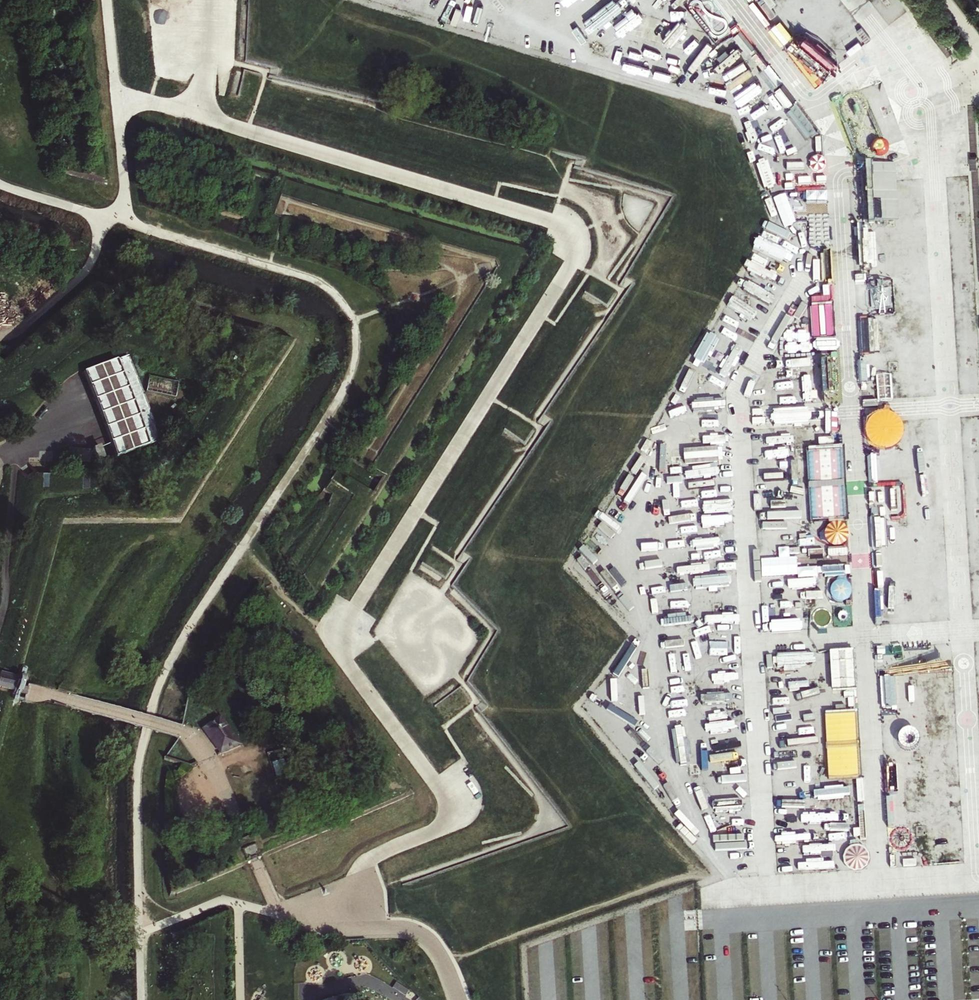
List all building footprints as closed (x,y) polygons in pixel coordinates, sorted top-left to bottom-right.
[(918,11),(914,14),(918,20),(922,16),(918,11)] [(128,355),(83,371),(115,457),(160,441),(128,355)] [(179,382),(149,376),(146,391),(176,397),(179,382)] [(735,530),(719,527),(716,541),(734,544),(735,538),(742,540),(742,537),(734,536),(735,530)] [(20,686),(23,672),(19,671),(17,679),(13,693),(10,702),(15,704),(17,695),(20,686)] [(13,693),(17,679),(0,674),(0,690),(13,693)] [(220,717),(202,731),(220,756),(241,746),(220,717)] [(343,962),(343,959),(342,957),(340,955),(338,954),(336,954),(334,954),(332,955),(330,957),(329,959),(329,962),(330,964),(331,966),(333,967),(335,967),(337,967),(339,967),(341,966),(342,964),(343,962)] [(367,966),(367,964),(366,962),(365,960),(363,959),(360,959),(358,959),(356,960),(354,962),(354,964),(354,967),(355,969),(356,970),(358,972),(360,972),(362,972),(364,971),(365,970),(367,968),(367,966)] [(323,975),(322,973),(321,970),(319,969),(317,968),(314,968),(312,968),(310,970),(308,972),(308,974),(308,976),(308,979),(310,981),(312,982),(314,983),(317,982),(319,981),(321,980),(322,978),(323,975)] [(411,993),(396,984),(392,989),(407,998),(411,993)]
